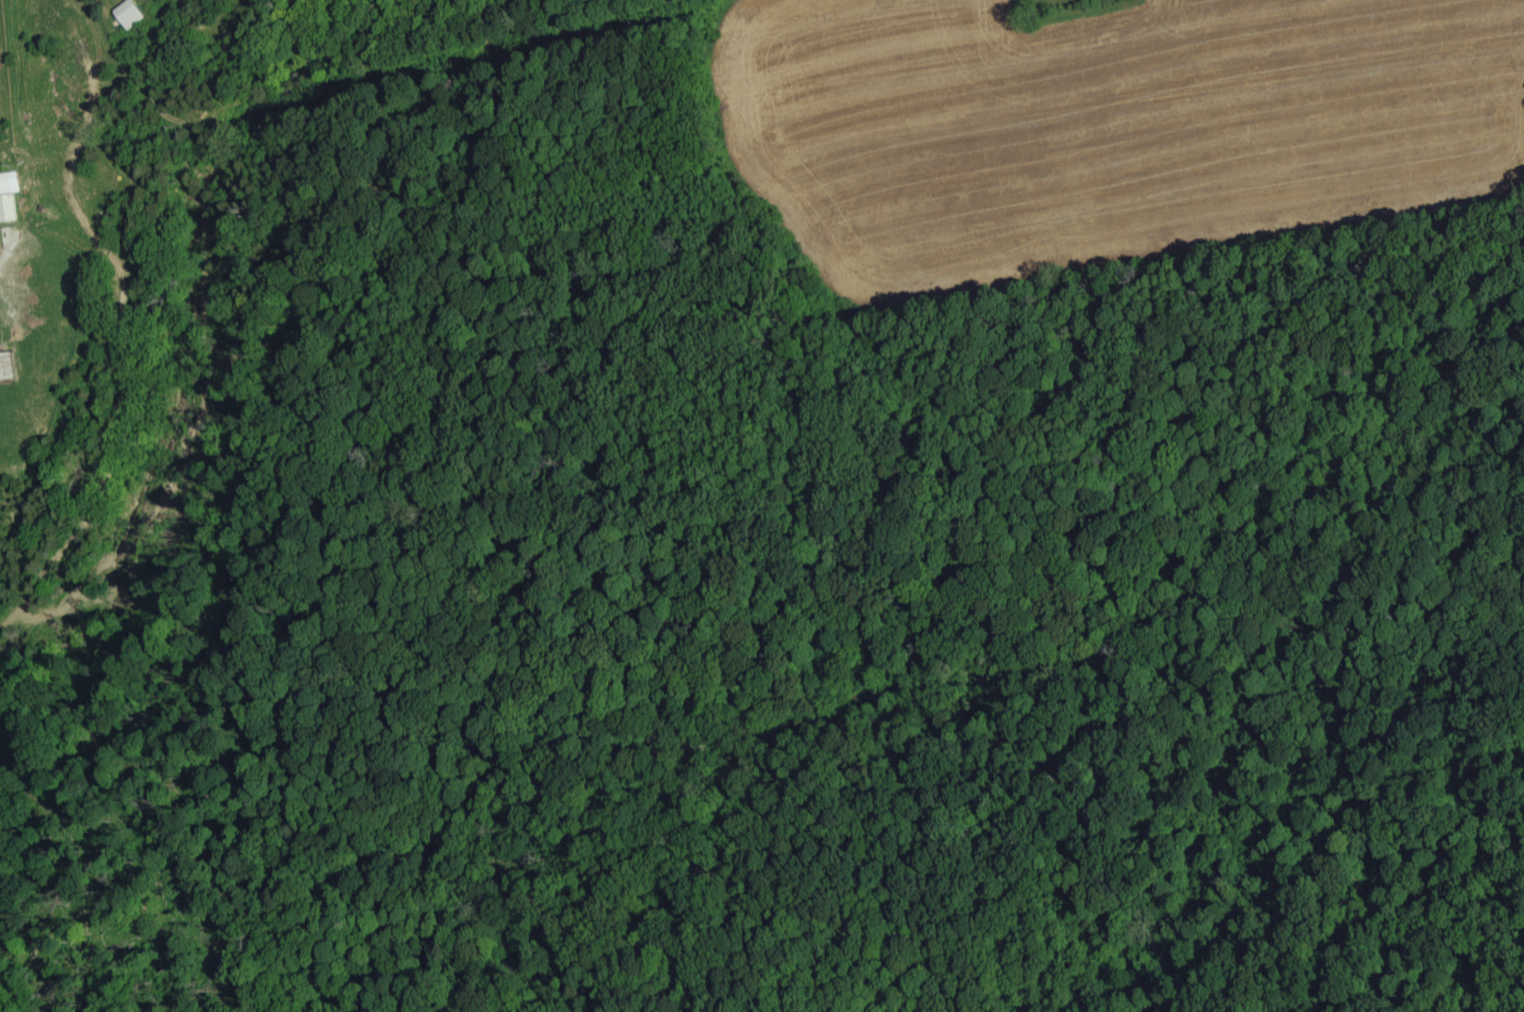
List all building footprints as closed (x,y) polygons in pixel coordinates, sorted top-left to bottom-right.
[(143,18),(129,0),(125,0),(110,12),(126,31),(143,18)] [(15,220),(9,173),(0,174),(0,223),(15,220)] [(14,378),(9,351),(0,353),(0,381),(14,378)]
